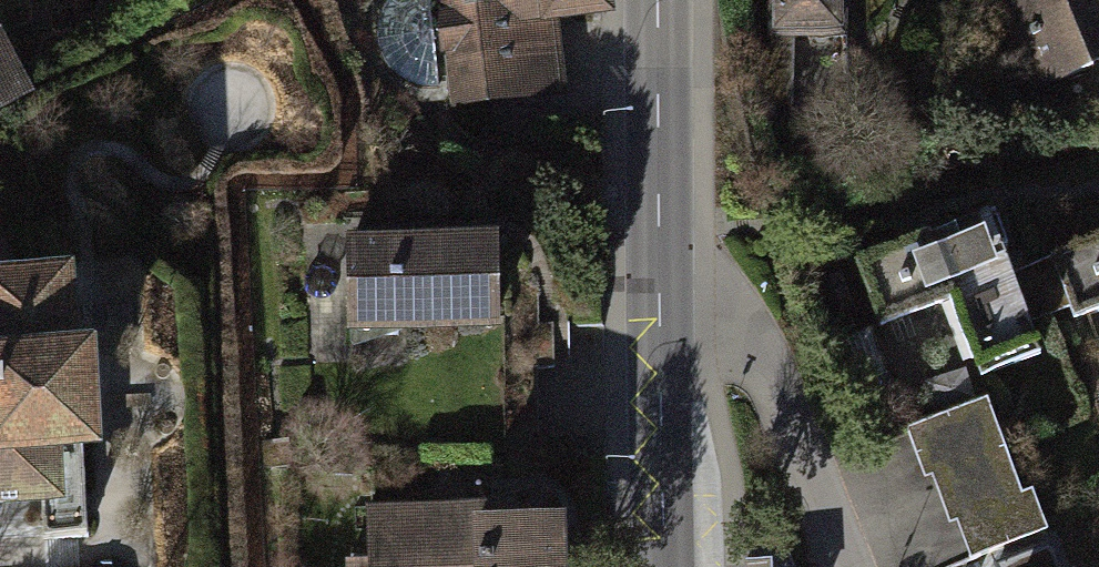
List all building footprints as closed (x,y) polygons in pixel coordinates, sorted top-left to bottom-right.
[(443,117),(555,113),(551,23),(601,21),(600,0),(438,0),(443,117)] [(761,39),(822,40),(823,0),(761,0),(761,39)] [(1063,81),(1098,67),(1098,0),(1031,0),(1063,81)] [(0,64),(0,141),(67,111),(38,47),(0,64)] [(918,262),(964,383),(1098,332),(1098,231),(1009,266),(996,233),(918,262)] [(496,242),(349,239),(347,327),(494,331),(496,242)] [(0,291),(0,520),(85,518),(77,289),(0,291)] [(1007,399),(915,428),(958,564),(1050,535),(1007,399)] [(376,506),(375,566),(565,566),(566,507),(376,506)]
